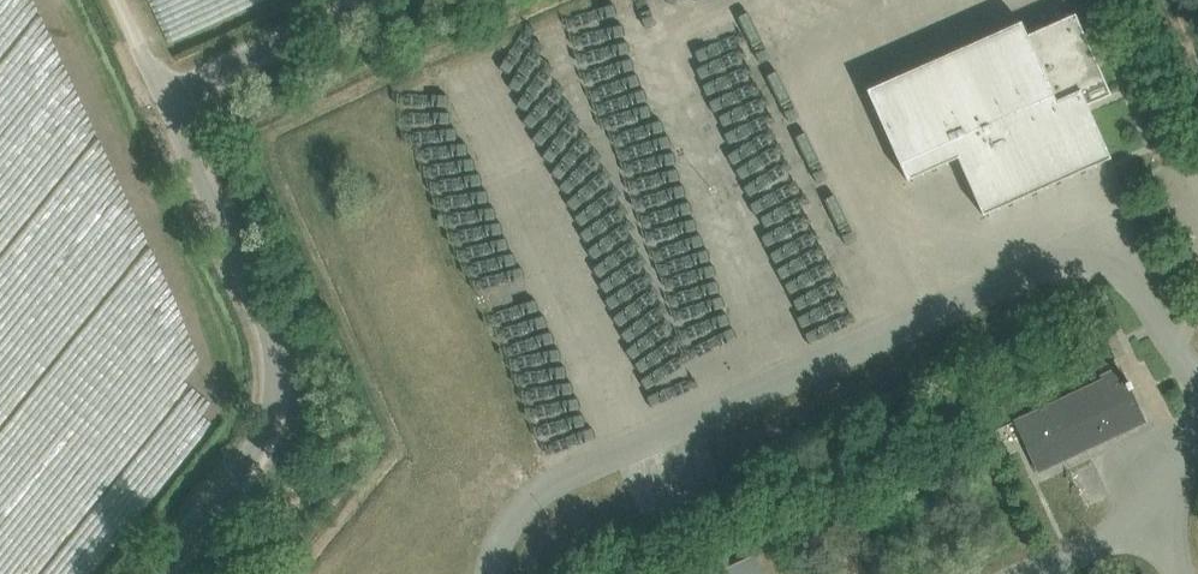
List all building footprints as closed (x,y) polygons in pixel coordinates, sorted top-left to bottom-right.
[(1022,21),(1000,30),(867,89),(908,180),(958,157),(984,214),(1112,157),(1088,104),(1112,94),(1076,13),(1028,34),(1022,21)] [(1104,378),(1016,419),(1040,471),(1146,421),(1130,388),(1133,387),(1130,381),(1127,382),(1122,370),(1121,370),(1119,367),(1102,375),(1104,378)] [(756,556),(717,573),(765,573),(756,556)]
